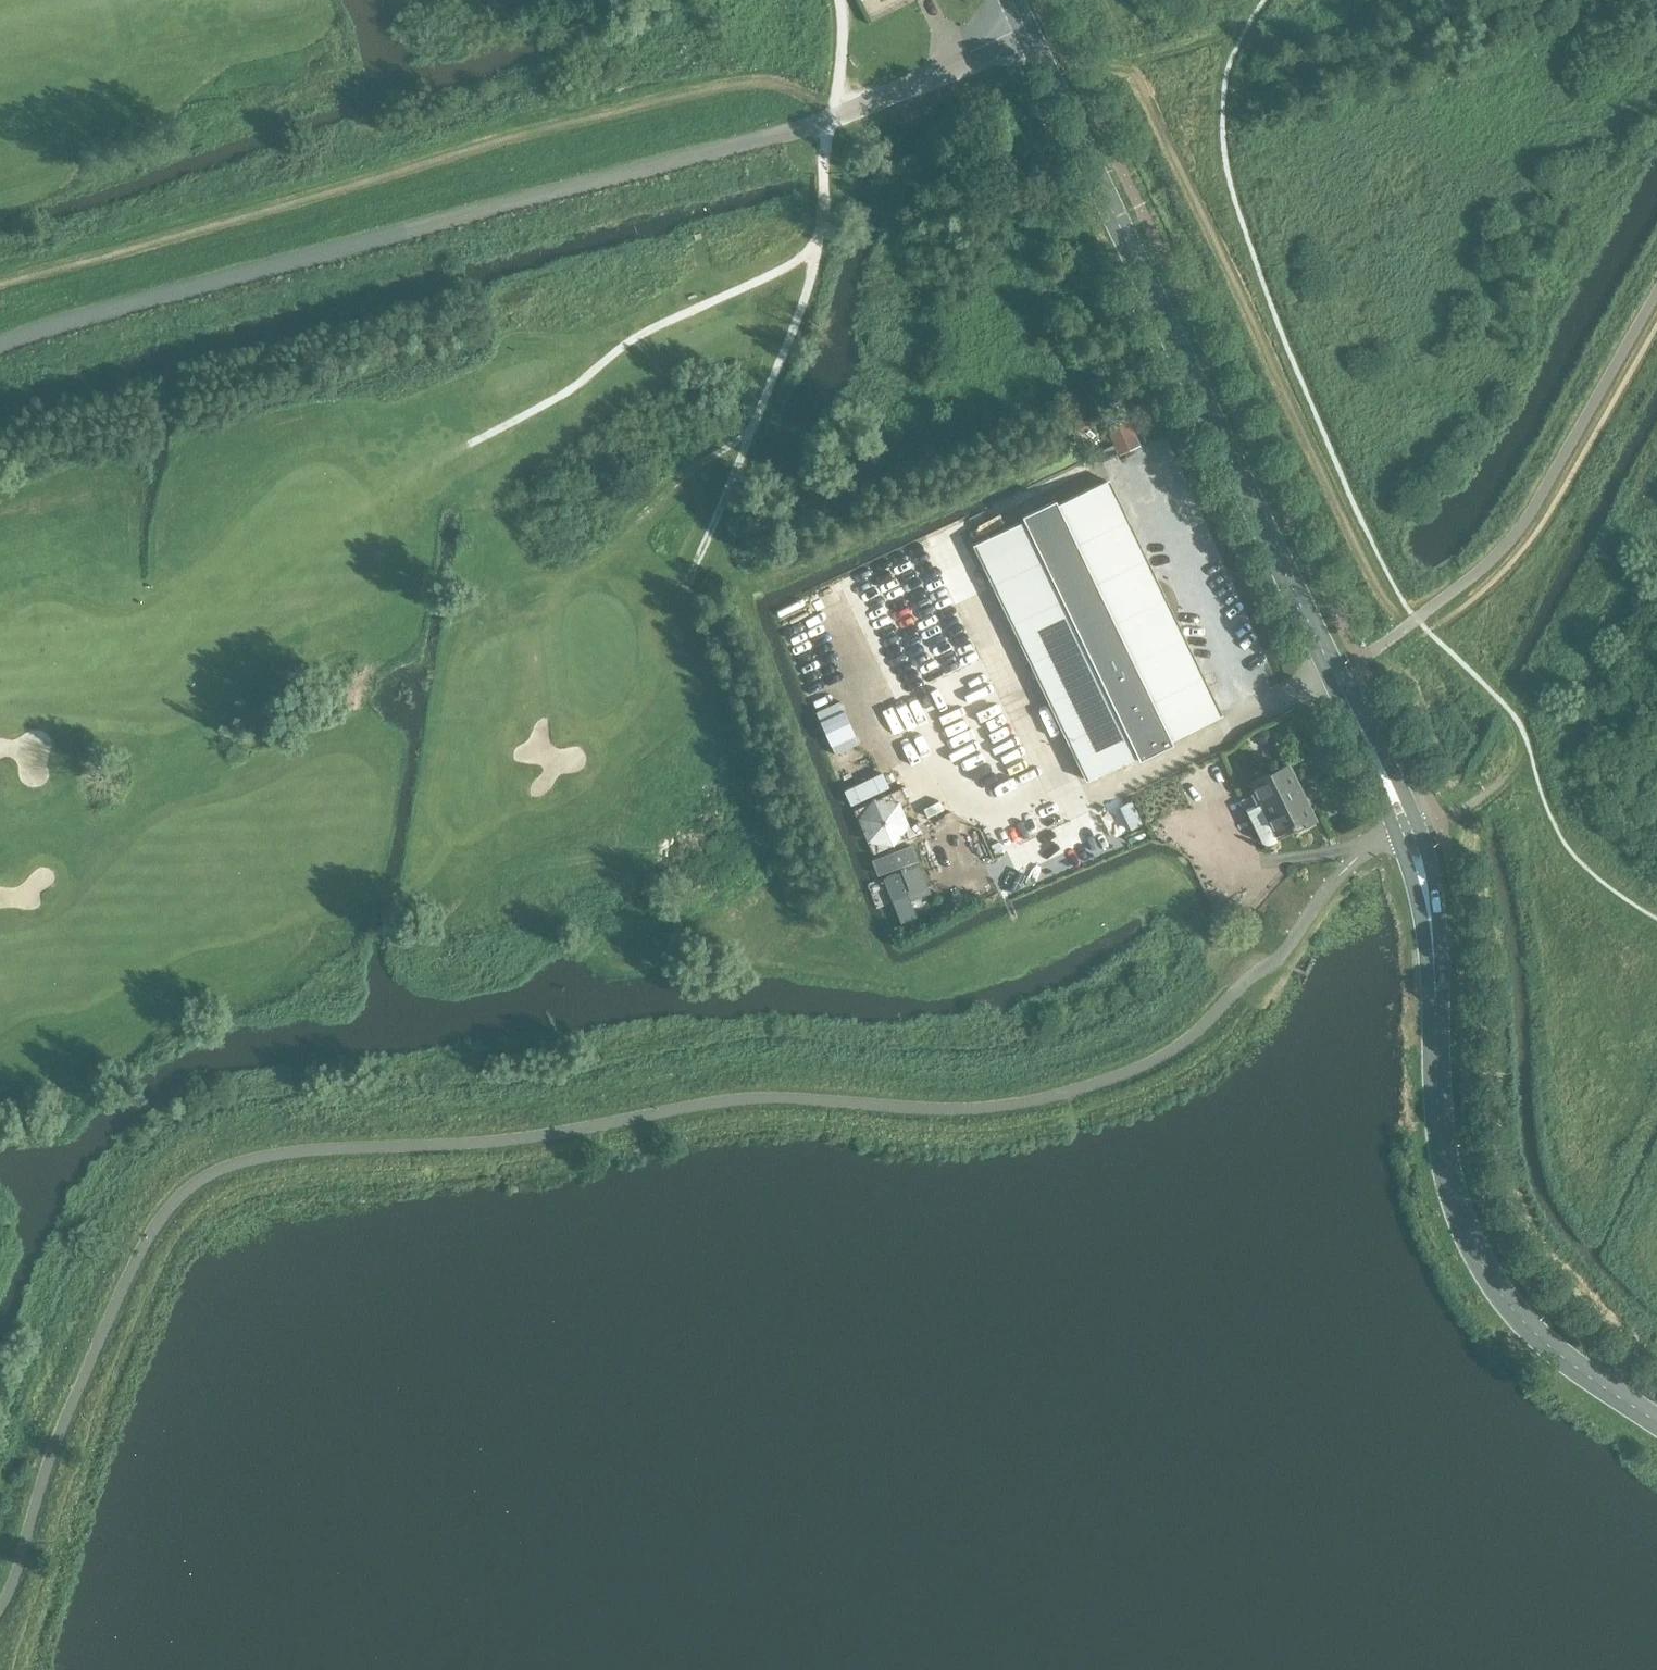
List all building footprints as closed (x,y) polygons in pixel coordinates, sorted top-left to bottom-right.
[(940,112),(937,103),(923,108),(927,117),(940,112)] [(1130,423),(1124,409),(1107,417),(1112,428),(1109,429),(1115,443),(1120,453),(1139,444),(1130,423)] [(1221,717),(1173,617),(1176,616),(1177,613),(1177,612),(1177,611),(1178,608),(1178,607),(1178,604),(1177,601),(1177,598),(1176,597),(1176,596),(1175,593),(1173,590),(1171,588),(1170,586),(1168,584),(1165,581),(1161,580),(1158,578),(1155,579),(1107,480),(1058,503),(1056,500),(1022,516),(1024,520),(975,544),(1089,780),(1138,757),(1139,761),(1173,744),(1172,740),(1221,717)] [(1315,822),(1287,764),(1252,781),(1257,791),(1241,799),(1261,840),(1261,841),(1262,842),(1263,843),(1265,844),(1266,844),(1267,845),(1269,845),(1271,844),(1315,822)] [(853,803),(892,785),(885,770),(846,787),(853,803)] [(911,838),(892,788),(852,804),(870,853),(911,838)] [(910,899),(930,890),(920,865),(884,880),(901,922),(916,915),(910,899)]
